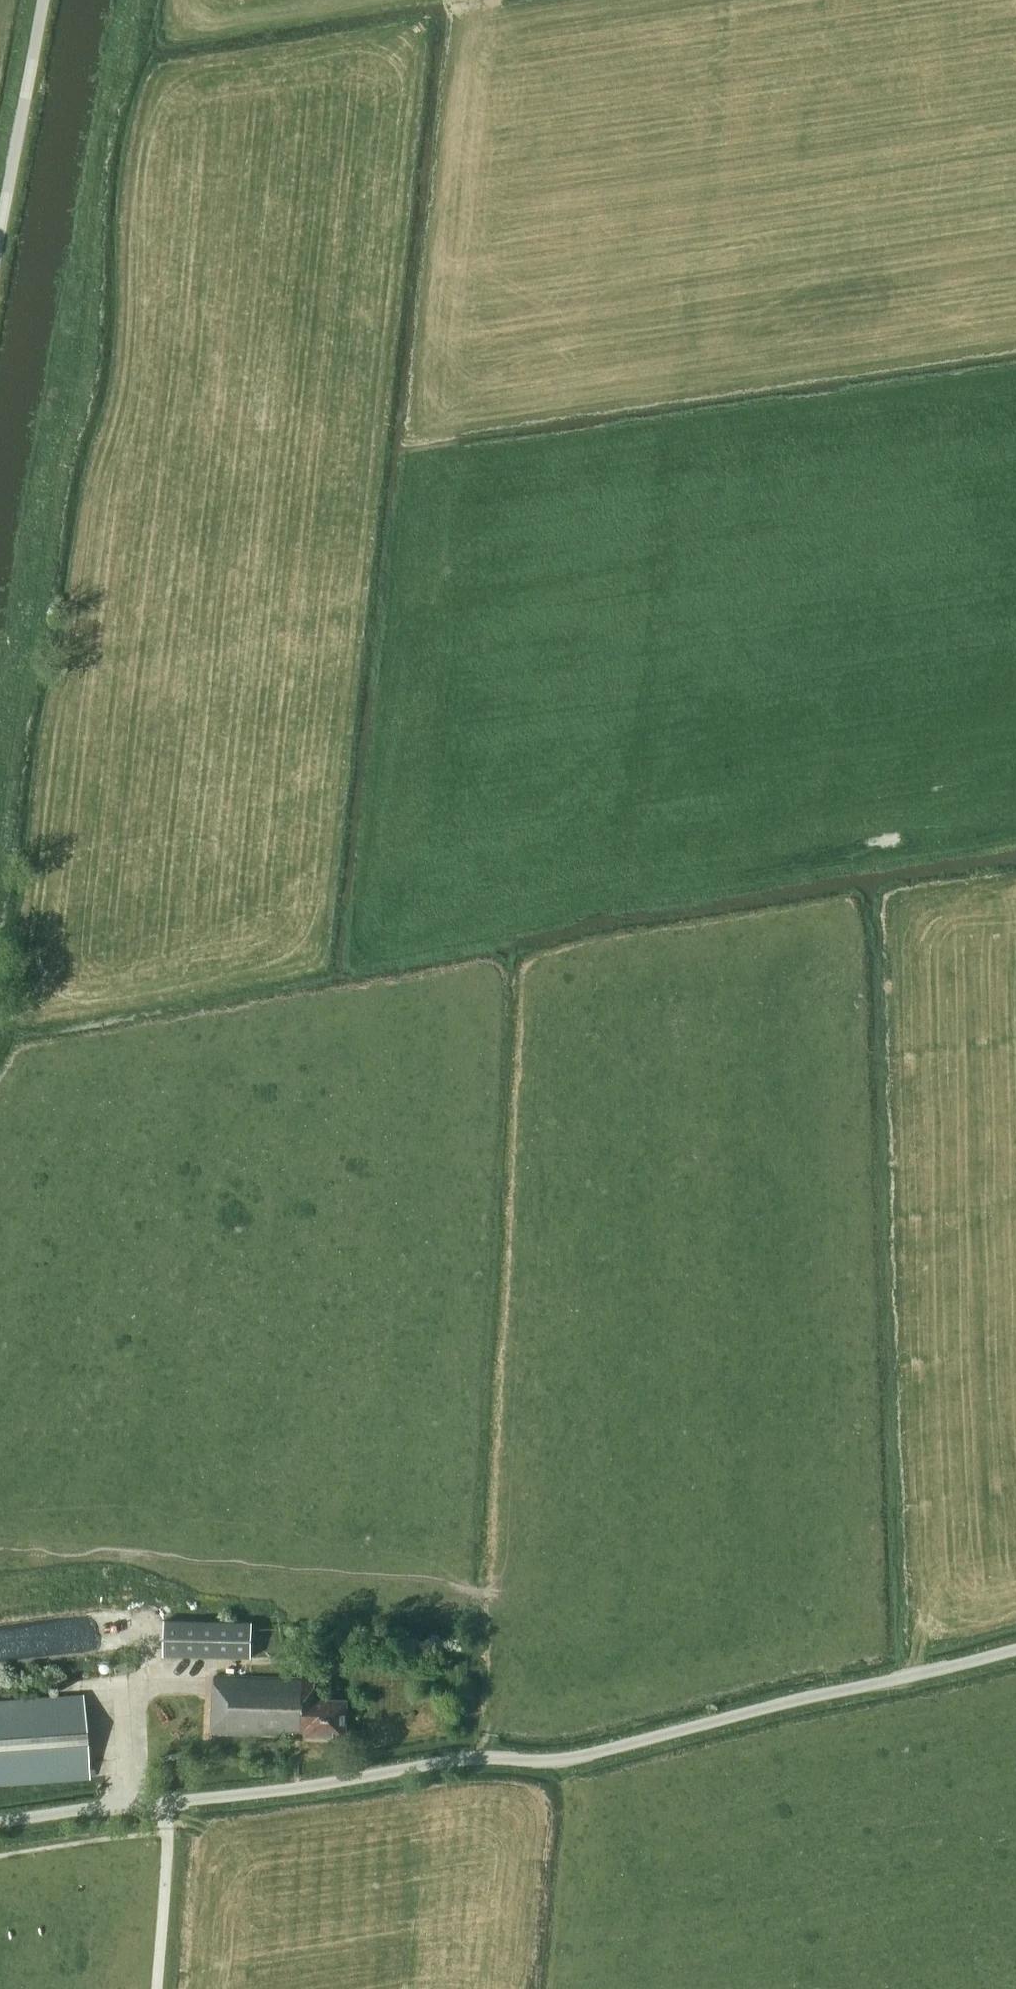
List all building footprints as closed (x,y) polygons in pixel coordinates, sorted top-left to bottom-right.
[(250,1621),(164,1619),(162,1655),(250,1658),(250,1621)] [(314,1678),(213,1675),(211,1735),(293,1737),(293,1731),(307,1731),(307,1734),(345,1735),(346,1700),(314,1699),(314,1678)] [(83,1696),(0,1702),(0,1783),(89,1777),(83,1696)]
